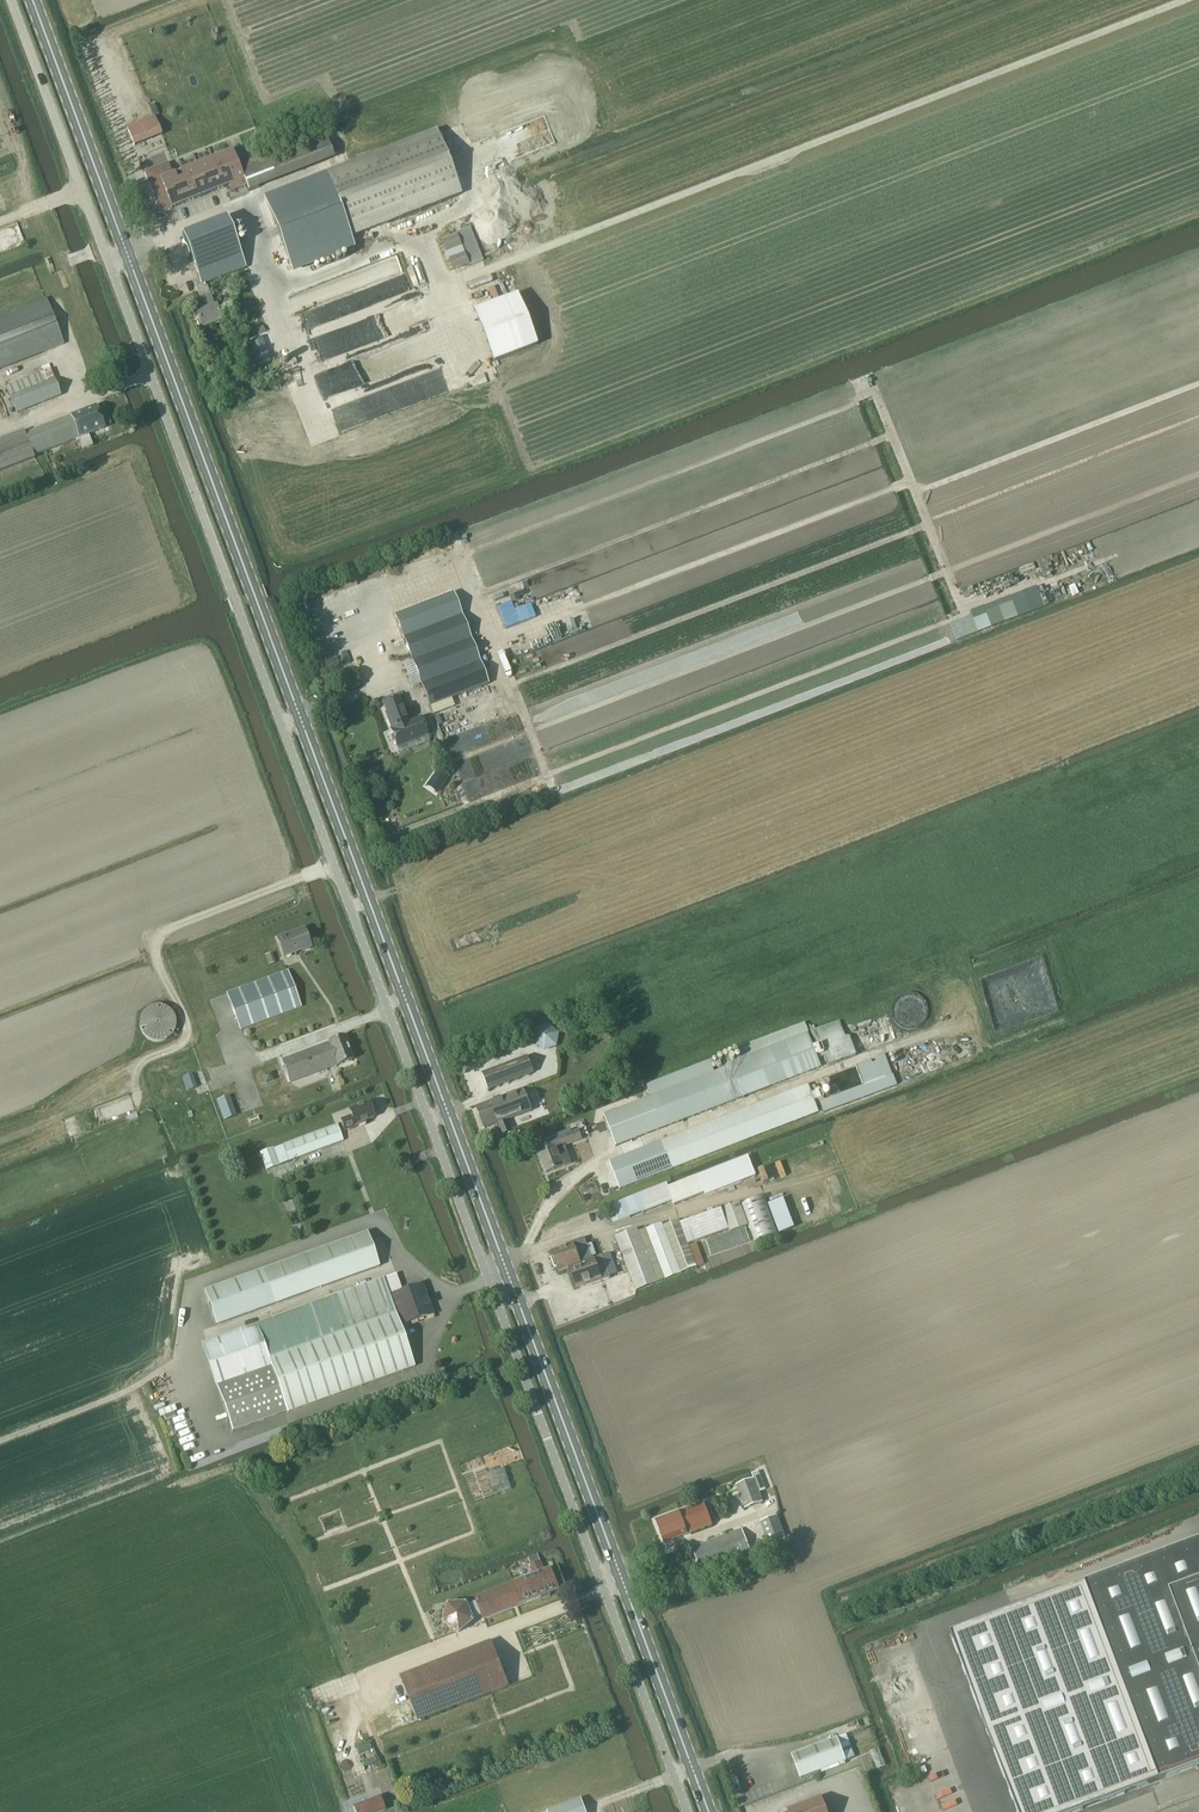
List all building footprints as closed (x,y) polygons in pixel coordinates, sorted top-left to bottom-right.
[(149,106),(153,116),(160,113),(155,103),(149,106)] [(155,116),(126,128),(134,147),(163,135),(155,116)] [(145,172),(158,207),(163,205),(165,211),(244,180),(248,192),(335,158),(324,130),(238,164),(233,150),(172,174),(168,163),(145,172)] [(327,179),(254,208),(279,272),(353,243),(349,235),(443,199),(460,193),(459,190),(440,139),(444,138),(442,131),(437,133),(326,175),(327,179)] [(506,208),(432,236),(449,281),(522,253),(506,208)] [(183,235),(202,284),(196,286),(205,310),(196,313),(203,329),(223,321),(217,305),(216,305),(207,282),(246,267),(227,218),(183,235)] [(64,344),(46,299),(0,317),(0,368),(64,344)] [(537,351),(516,299),(469,317),(489,369),(537,351)] [(7,386),(12,396),(10,397),(16,412),(61,396),(55,379),(51,369),(41,373),(7,386)] [(96,406),(70,417),(70,416),(25,433),(24,431),(0,441),(0,471),(35,458),(34,456),(79,438),(83,448),(93,445),(89,434),(105,428),(96,406)] [(431,707),(489,684),(463,616),(404,638),(431,707)] [(410,721),(400,696),(384,703),(389,717),(388,718),(392,729),(391,730),(398,747),(429,735),(422,717),(410,721)] [(445,781),(438,776),(431,787),(437,792),(445,781)] [(284,957),(295,953),(294,950),(310,945),(304,929),(277,939),(284,957)] [(269,965),(275,963),(271,953),(266,956),(269,965)] [(241,1029),(301,1007),(288,971),(227,994),(241,1029)] [(180,1025),(180,1021),(178,1017),(177,1013),(174,1010),(171,1008),(168,1006),(165,1005),(161,1004),(157,1004),(152,1005),(149,1007),(145,1009),(143,1012),(141,1016),(139,1020),(139,1024),(139,1028),(140,1032),(142,1035),(144,1038),(148,1041),(150,1043),(154,1044),(158,1045),(162,1045),(166,1044),(170,1042),(173,1039),(176,1036),(178,1033),(179,1029),(180,1025)] [(809,1032),(809,1034),(817,1057),(825,1054),(829,1066),(857,1056),(848,1033),(844,1034),(839,1021),(823,1027),(817,1029),(809,1032)] [(805,1023),(739,1048),(742,1058),(757,1052),(758,1053),(788,1041),(798,1037),(800,1037),(801,1038),(809,1034),(809,1032),(805,1023)] [(545,1053),(559,1047),(561,1035),(551,1026),(537,1031),(535,1044),(545,1053)] [(652,1097),(604,1115),(617,1147),(743,1097),(770,1087),(784,1082),(807,1073),(821,1068),(817,1057),(809,1034),(801,1038),(800,1037),(798,1037),(788,1041),(758,1053),(757,1052),(742,1058),(730,1062),(731,1066),(715,1072),(711,1060),(647,1085),(652,1097)] [(329,1043),(282,1061),(284,1067),(288,1076),(290,1083),(337,1065),(337,1066),(353,1060),(344,1036),(329,1042),(329,1043)] [(825,1100),(820,1102),(824,1112),(860,1100),(860,1099),(898,1085),(894,1074),(892,1074),(886,1055),(858,1065),(865,1086),(825,1100)] [(489,1090),(534,1072),(528,1057),(483,1074),(489,1090)] [(264,1075),(267,1082),(274,1080),(272,1072),(264,1075)] [(685,1165),(819,1113),(818,1110),(816,1104),(815,1102),(822,1099),(820,1094),(819,1092),(813,1095),(809,1085),(674,1135),(610,1161),(620,1190),(685,1165)] [(512,1131),(508,1120),(532,1110),(524,1089),(476,1108),(485,1129),(498,1123),(503,1135),(512,1131)] [(355,1127),(365,1123),(364,1122),(374,1118),(368,1103),(348,1111),(351,1117),(340,1121),(344,1129),(354,1125),(355,1127)] [(249,1119),(251,1124),(260,1121),(258,1116),(249,1119)] [(274,1147),(260,1153),(267,1170),(344,1141),(337,1125),(274,1148),(274,1147)] [(572,1163),(566,1147),(582,1140),(579,1131),(537,1147),(547,1173),(572,1163)] [(748,1157),(669,1188),(674,1201),(673,1201),(675,1205),(705,1193),(706,1196),(756,1176),(748,1157)] [(667,1183),(607,1207),(614,1224),(673,1201),(674,1201),(669,1188),(667,1183)] [(765,1196),(742,1205),(756,1243),(779,1235),(765,1196)] [(783,1198),(768,1204),(779,1233),(794,1228),(783,1198)] [(681,1224),(681,1225),(688,1245),(730,1230),(730,1232),(706,1241),(711,1256),(751,1241),(745,1227),(749,1226),(740,1202),(681,1224)] [(681,1225),(681,1224),(679,1220),(664,1226),(663,1223),(639,1232),(638,1228),(615,1237),(636,1291),(697,1268),(688,1245),(681,1225)] [(217,1326),(380,1267),(367,1232),(204,1291),(217,1326)] [(611,1279),(603,1257),(603,1256),(592,1260),(585,1238),(572,1242),(573,1244),(552,1252),(554,1257),(552,1258),(555,1267),(557,1267),(559,1272),(570,1268),(577,1288),(593,1282),(593,1285),(611,1279)] [(202,1343),(217,1386),(233,1431),(288,1412),(414,1366),(400,1326),(402,1325),(433,1314),(423,1285),(403,1293),(402,1290),(389,1295),(384,1278),(372,1282),(202,1343)] [(754,1479),(736,1485),(745,1509),(763,1502),(759,1492),(766,1489),(759,1471),(756,1472),(753,1473),(754,1477),(754,1479)] [(665,1543),(712,1525),(704,1503),(657,1521),(665,1543)] [(777,1515),(760,1522),(768,1543),(785,1536),(777,1515)] [(701,1571),(751,1552),(750,1548),(744,1533),(742,1529),(692,1548),(701,1571)] [(1085,1583),(1159,1780),(1198,1766),(1198,1541),(1085,1583)] [(533,1575),(476,1598),(477,1600),(482,1614),(484,1618),(541,1596),(543,1600),(551,1597),(550,1593),(559,1589),(551,1568),(544,1571),(540,1562),(530,1566),(533,1575)] [(448,1603),(443,1623),(460,1633),(475,1620),(474,1618),(482,1614),(477,1600),(468,1604),(467,1602),(448,1603)] [(418,1720),(508,1685),(491,1642),(401,1677),(418,1720)] [(847,1735),(792,1755),(801,1778),(855,1758),(847,1735)] [(353,1807),(355,1811),(380,1811),(385,1810),(380,1797),(353,1807)] [(822,1797),(788,1810),(788,1811),(828,1811),(822,1797)] [(583,1804),(581,1799),(545,1811),(586,1811),(583,1804)]
